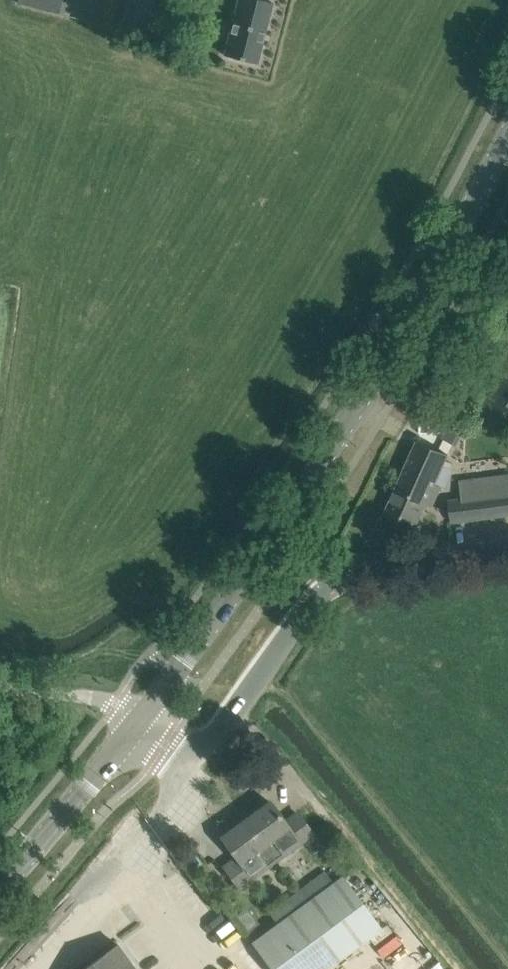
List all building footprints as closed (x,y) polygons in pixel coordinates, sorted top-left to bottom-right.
[(266,0),(238,0),(224,55),(257,63),(273,2),(266,0)] [(448,455),(436,449),(417,441),(385,514),(416,528),(427,503),(433,505),(441,485),(436,483),(448,455)] [(460,480),(463,498),(449,500),(452,522),(507,514),(507,474),(460,480)] [(269,800),(245,818),(262,842),(274,858),(284,852),(311,832),(309,829),(297,812),(285,822),(269,800)] [(274,858),(262,842),(245,818),(221,835),(237,857),(224,866),(238,885),(274,858)] [(249,940),(270,968),(321,968),(370,933),(378,927),(380,925),(341,872),(330,880),(323,871),(298,889),(305,899),(249,940)] [(213,877),(204,883),(211,892),(219,886),(213,877)] [(130,960),(118,944),(84,968),(137,968),(130,960)]
